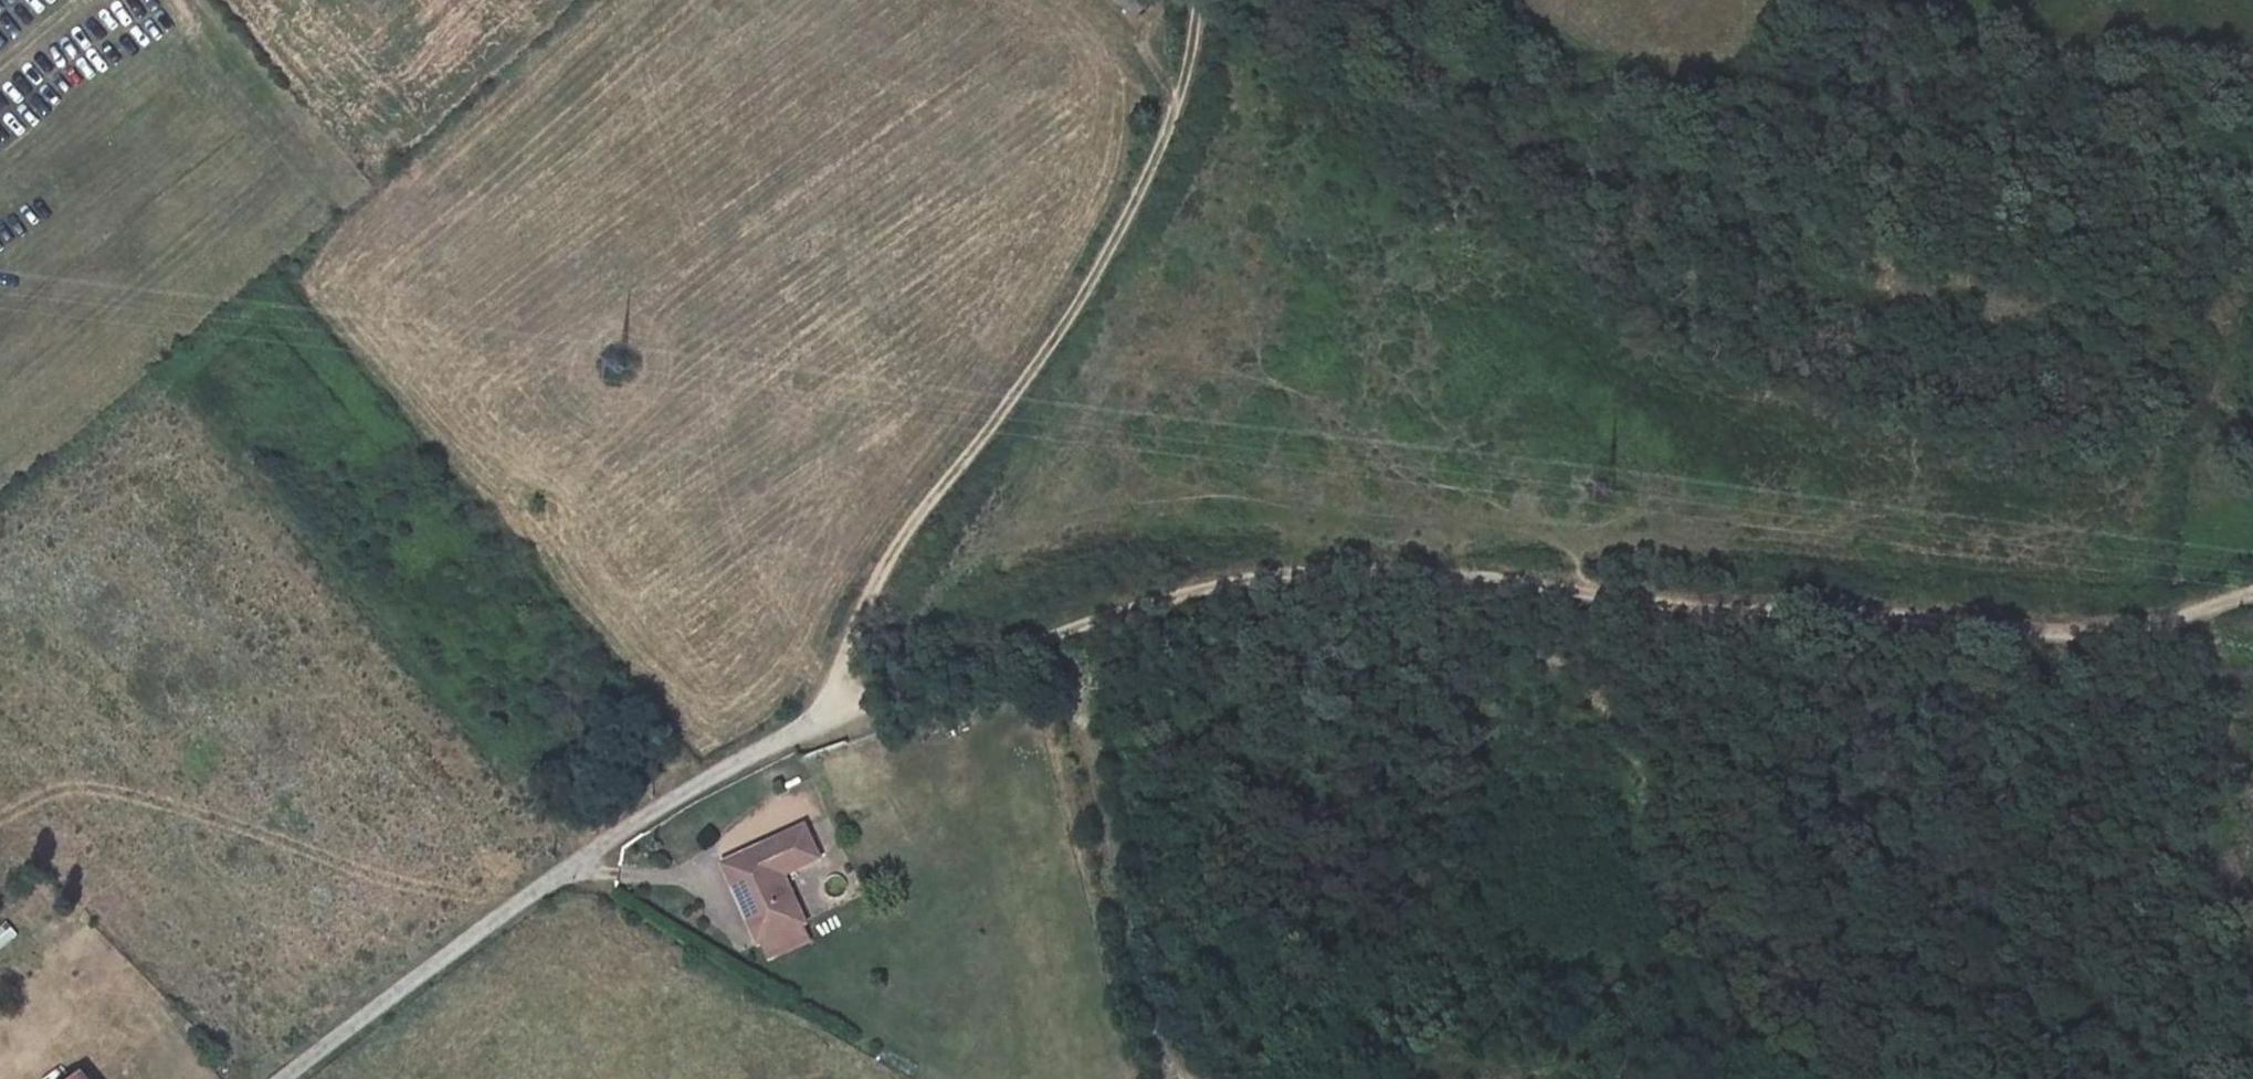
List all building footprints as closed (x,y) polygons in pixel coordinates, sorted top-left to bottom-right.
[(1133,17),(1148,0),(1114,0),(1133,17)] [(760,947),(814,924),(794,876),(824,863),(808,826),(723,862),(760,947)] [(18,936),(7,922),(0,927),(0,950),(18,936)] [(83,1065),(67,1078),(95,1078),(83,1065)]
